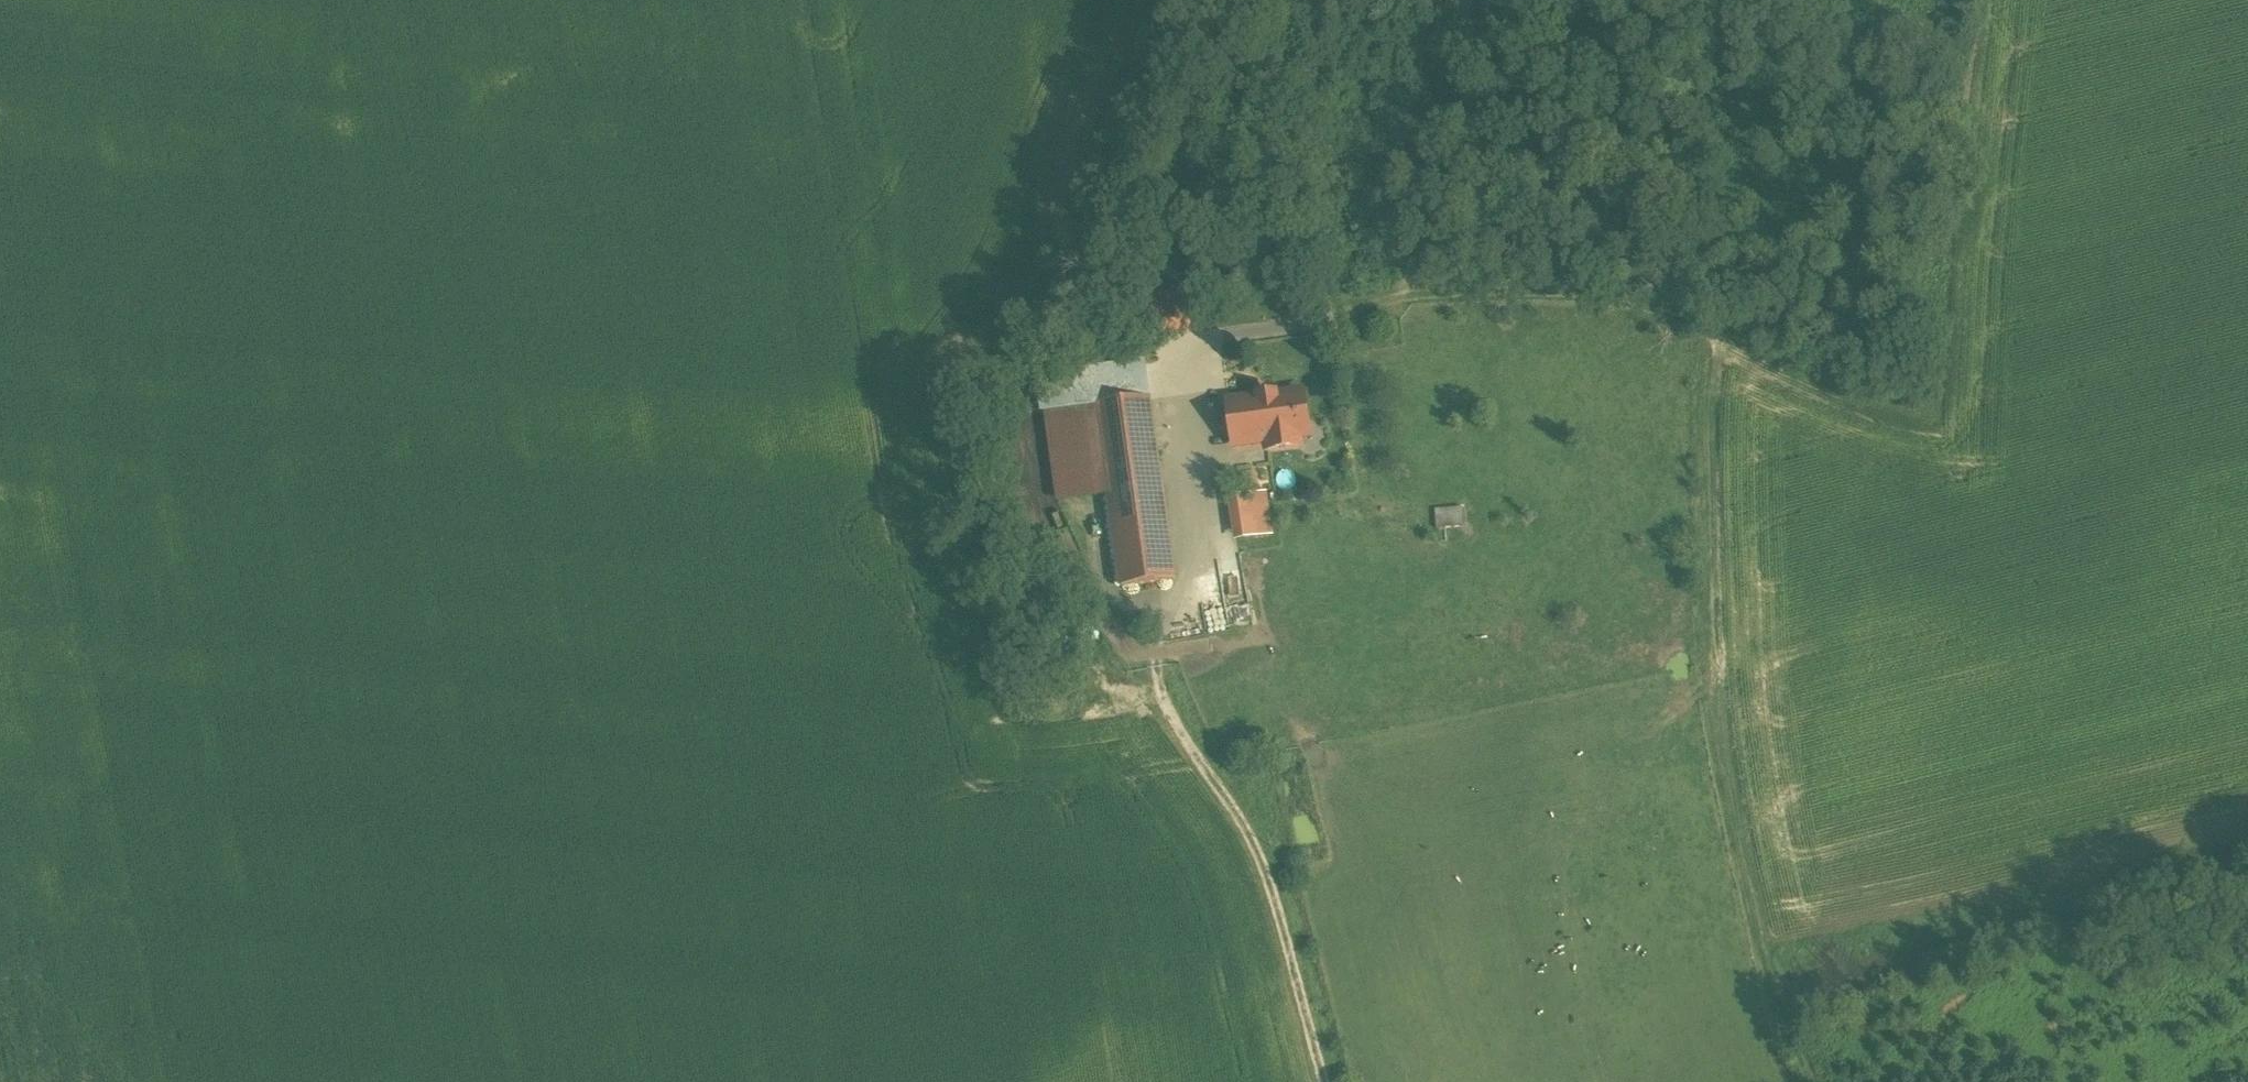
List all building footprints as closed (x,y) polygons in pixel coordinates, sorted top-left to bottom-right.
[(1203,290),(1159,290),(1159,332),(1203,332),(1203,290)] [(1302,384),(1224,394),(1230,441),(1263,437),(1265,447),(1298,442),(1297,433),(1308,431),(1302,384)] [(1153,386),(1093,395),(1121,584),(1181,575),(1153,386)] [(1266,490),(1229,495),(1234,537),(1271,532),(1266,490)] [(1441,527),(1469,526),(1468,506),(1439,508),(1441,527)]
